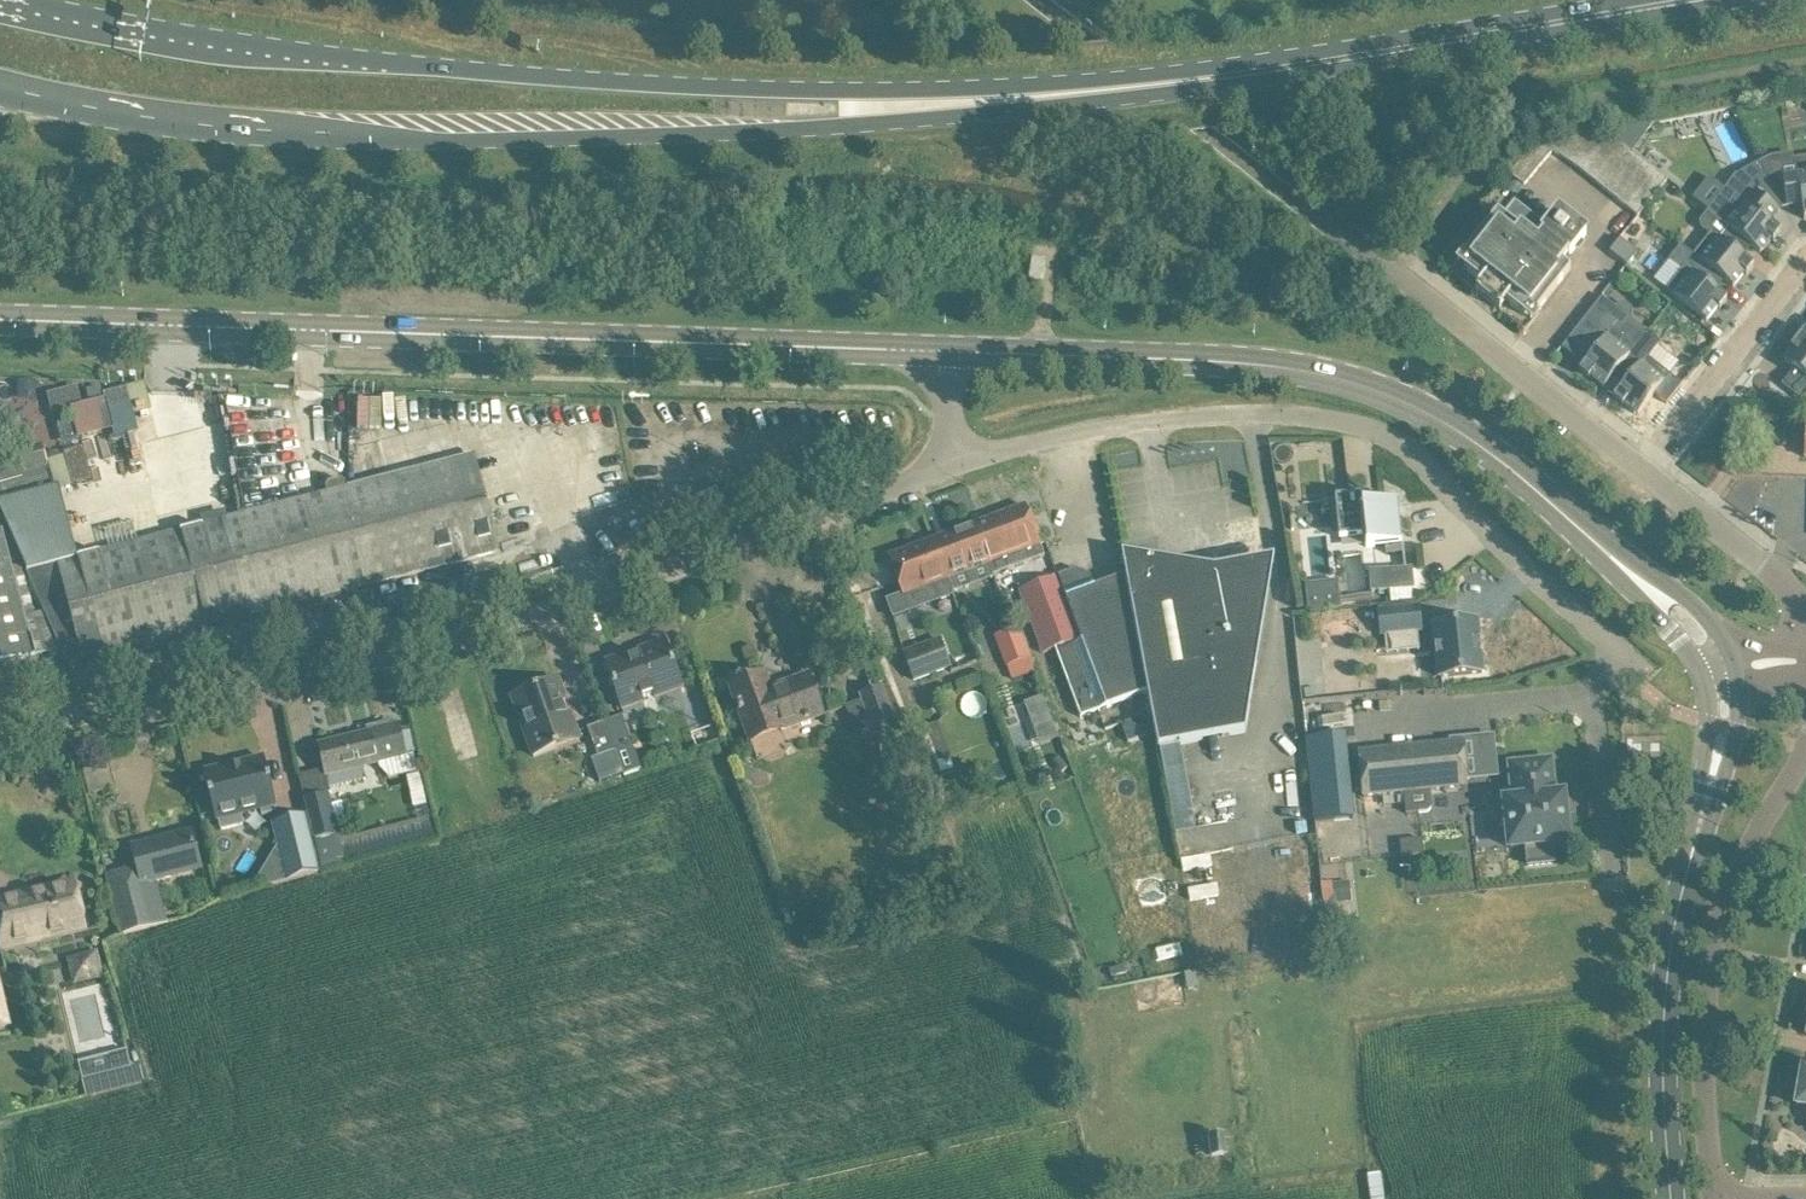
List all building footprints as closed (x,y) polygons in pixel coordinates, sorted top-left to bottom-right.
[(1525,184),(1552,148),(1641,215),(1667,179),(1633,153),(1605,130),(1543,141),(1527,150),(1510,172),(1525,184)] [(1783,167),(1772,157),(1759,163),(1782,208),(1789,207),(1789,205),(1802,203),(1804,219),(1805,219),(1805,156),(1795,158),(1797,175),(1785,178),(1783,167)] [(1759,163),(1736,175),(1708,211),(1728,227),(1750,245),(1760,253),(1771,239),(1773,241),(1781,231),(1769,222),(1777,211),(1778,213),(1782,208),(1759,163)] [(1498,212),(1464,254),(1472,260),(1464,269),(1523,315),(1530,306),(1538,312),(1538,311),(1571,269),(1562,262),(1568,254),(1570,255),(1586,234),(1558,213),(1545,230),(1515,207),(1506,218),(1498,212)] [(1712,232),(1694,255),(1693,255),(1723,279),(1734,287),(1744,273),(1747,275),(1754,265),(1742,256),(1750,245),(1728,227),(1720,238),(1712,232)] [(1619,239),(1609,253),(1627,267),(1637,253),(1619,239)] [(1681,245),(1669,260),(1682,270),(1666,289),(1707,321),(1717,307),(1720,309),(1727,300),(1715,290),(1723,279),(1693,255),(1694,255),(1681,245)] [(1030,277),(1042,279),(1045,260),(1033,258),(1030,277)] [(1589,379),(1590,377),(1604,388),(1612,378),(1648,332),(1603,297),(1562,348),(1584,365),(1579,372),(1589,379)] [(1798,339),(1805,345),(1805,346),(1805,331),(1805,330),(1798,339)] [(1670,374),(1647,356),(1659,341),(1648,332),(1612,378),(1623,386),(1613,399),(1623,406),(1625,404),(1638,415),(1670,374)] [(1782,385),(1801,400),(1805,404),(1805,346),(1805,345),(1798,339),(1791,348),(1793,350),(1785,361),(1790,366),(1794,369),(1782,385)] [(112,428),(103,399),(87,404),(81,384),(54,392),(61,413),(75,409),(83,437),(112,428)] [(28,571),(27,571),(28,572),(45,612),(51,626),(67,663),(83,659),(175,635),(249,616),(374,584),(499,551),(474,456),(349,488),(224,520),(151,539),(138,542),(110,550),(79,558),(28,571)] [(1404,491),(1335,499),(1339,531),(1341,550),(1366,547),(1367,547),(1370,572),(1372,593),(1390,590),(1413,588),(1415,588),(1412,567),(1404,491)] [(1026,506),(974,525),(978,536),(988,564),(991,563),(995,574),(1044,555),(1040,545),(1041,544),(1026,506)] [(974,525),(934,540),(938,552),(948,579),(988,564),(978,536),(974,525)] [(36,657),(3,531),(0,531),(0,666),(36,657)] [(934,540),(889,557),(894,568),(898,579),(904,596),(929,586),(936,602),(954,595),(953,592),(948,579),(938,552),(934,540)] [(1157,579),(1154,559),(1123,553),(1127,575),(1147,690),(1157,747),(1244,731),(1252,688),(1251,688),(1271,578),(1215,568),(1157,579)] [(1028,612),(1044,653),(1057,649),(1082,715),(1147,690),(1127,575),(1126,576),(1126,575),(1095,587),(1090,574),(1077,569),(1071,581),(1062,584),(1059,575),(1020,590),(1028,612)] [(1309,612),(1336,609),(1334,589),(1308,591),(1309,612)] [(1381,611),(1383,634),(1420,630),(1417,607),(1381,611)] [(1435,650),(1437,650),(1437,654),(1436,654),(1436,657),(1437,657),(1439,677),(1482,673),(1480,654),(1481,654),(1481,651),(1479,651),(1479,644),(1480,644),(1480,641),(1479,641),(1477,622),(1434,627),(1436,647),(1435,647),(1435,650)] [(1021,628),(995,637),(1007,668),(1032,658),(1021,628)] [(655,696),(676,689),(668,666),(674,664),(666,641),(606,663),(622,708),(644,700),(642,697),(654,693),(655,696)] [(914,681),(949,667),(940,642),(905,656),(914,681)] [(765,673),(730,686),(750,742),(823,715),(809,675),(771,689),(765,673)] [(578,734),(570,713),(567,714),(563,702),(566,701),(558,680),(513,696),(520,718),(524,717),(528,728),(525,729),(534,756),(557,748),(555,742),(578,734)] [(884,686),(859,696),(861,700),(872,728),(873,732),(898,722),(884,686)] [(1044,697),(1025,704),(1041,746),(1059,739),(1044,697)] [(623,715),(607,721),(617,750),(633,745),(623,715)] [(606,721),(588,727),(599,757),(617,750),(606,721)] [(368,733),(320,745),(323,756),(326,768),(326,769),(330,787),(365,780),(362,768),(378,764),(379,764),(406,758),(398,726),(394,727),(393,722),(367,728),(368,733)] [(941,727),(928,732),(926,725),(914,730),(931,775),(940,772),(941,773),(954,769),(950,757),(951,756),(941,727)] [(1345,736),(1307,740),(1315,823),(1353,819),(1345,736)] [(1463,742),(1359,753),(1363,797),(1405,792),(1407,813),(1420,812),(1428,811),(1432,807),(1430,790),(1467,786),(1463,742)] [(276,812),(275,805),(276,805),(265,758),(204,772),(215,819),(219,818),(221,829),(243,824),(240,813),(260,809),(262,816),(276,812)] [(1505,802),(1510,848),(1526,846),(1528,865),(1554,862),(1552,843),(1568,842),(1563,796),(1553,797),(1550,762),(1511,766),(1515,801),(1505,802)] [(347,863),(330,793),(306,798),(322,868),(347,863)] [(277,838),(288,881),(323,872),(322,868),(308,813),(273,822),(277,838)] [(433,815),(342,839),(348,863),(439,839),(433,815)] [(203,870),(191,829),(130,845),(135,865),(106,873),(121,934),(166,922),(156,882),(203,870)] [(1347,881),(1332,883),(1335,904),(1349,903),(1347,881)] [(1332,883),(1320,885),(1327,942),(1339,941),(1335,904),(1332,883)] [(26,894),(0,899),(0,944),(31,936),(32,938),(32,939),(86,927),(77,886),(27,897),(26,894)] [(69,953),(73,981),(105,977),(101,949),(69,953)] [(1125,965),(1111,969),(1113,976),(1126,972),(1125,965)] [(12,1025),(0,976),(0,1028),(12,1025)] [(127,1052),(108,1057),(112,1073),(131,1068),(127,1052)] [(1805,1106),(1805,1065),(1801,1064),(1797,1082),(1800,1082),(1796,1105),(1805,1106)]
